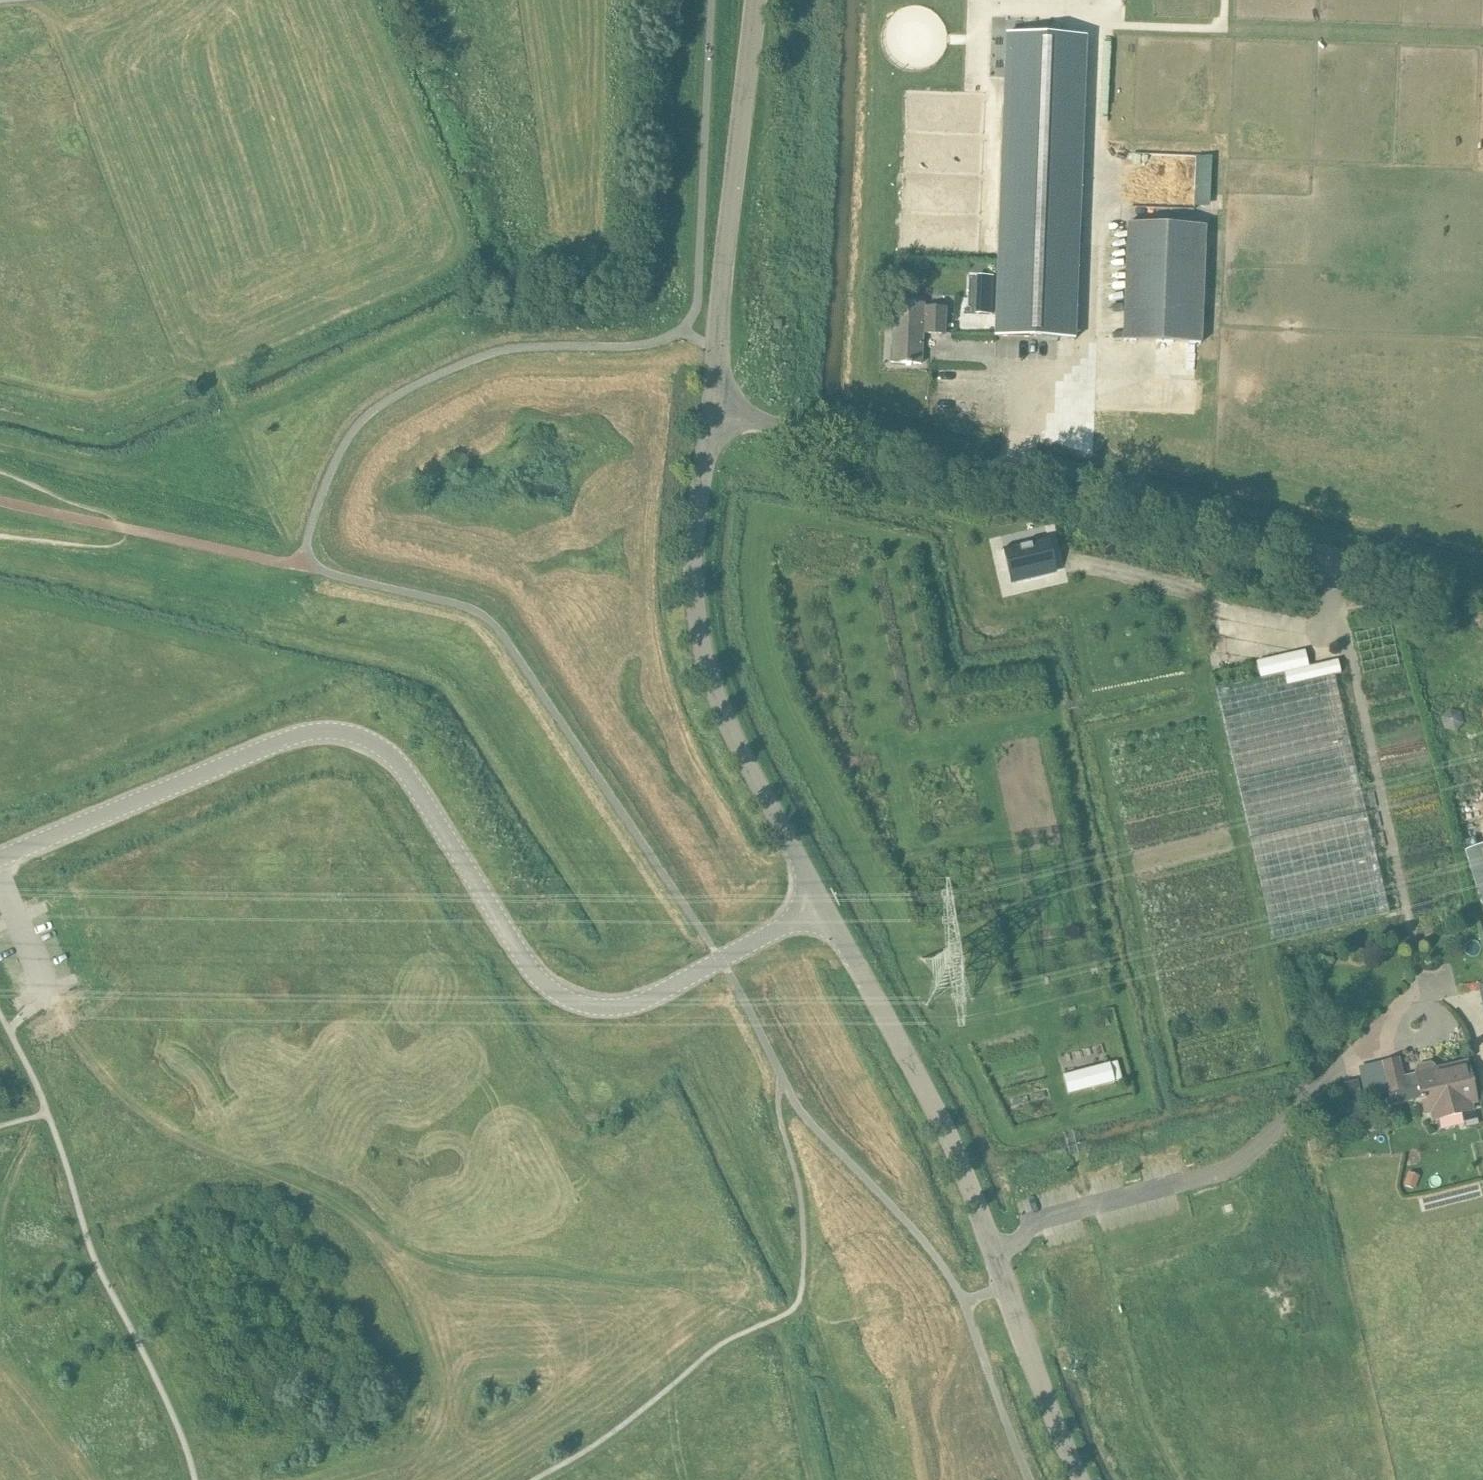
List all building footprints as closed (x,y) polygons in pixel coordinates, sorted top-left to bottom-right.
[(1075,339),(1084,94),(1086,38),(1086,36),(1069,36),(1006,34),(1004,90),(995,336),(1058,338),(1058,339),(1075,339)] [(1123,341),(1201,343),(1204,225),(1126,223),(1123,341)] [(943,334),(944,308),(924,307),(924,304),(893,302),(891,362),(921,363),(923,333),(943,334)] [(1053,537),(997,550),(998,556),(1002,555),(1009,585),(1058,574),(1051,545),(1055,544),(1053,537)] [(1389,913),(1334,674),(1341,673),(1338,660),(1308,666),(1305,650),(1257,661),(1260,677),(1215,688),(1273,940),(1389,913)] [(1466,852),(1482,906),(1482,846),(1466,852)] [(1399,1058),(1381,1062),(1359,1067),(1351,1078),(1342,1080),(1346,1101),(1389,1093),(1392,1105),(1419,1098),(1420,1101),(1422,1101),(1425,1114),(1431,1113),(1433,1120),(1472,1111),(1470,1104),(1477,1102),(1468,1062),(1436,1069),(1435,1064),(1431,1061),(1417,1064),(1414,1069),(1415,1074),(1403,1077),(1399,1058)] [(1109,1062),(1063,1074),(1068,1094),(1114,1082),(1109,1062)]
